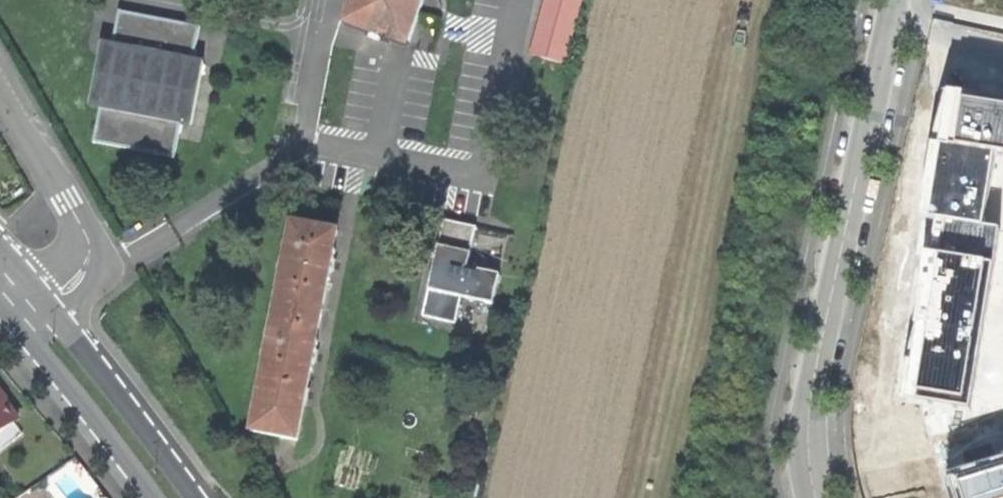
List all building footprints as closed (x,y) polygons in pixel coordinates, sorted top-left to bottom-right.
[(344,24),(406,45),(423,0),(352,0),(344,24)] [(573,64),(590,0),(548,0),(534,54),(573,64)] [(174,157),(180,122),(191,124),(203,65),(192,62),(198,28),(120,13),(113,48),(102,46),(91,105),(101,107),(94,142),(174,157)] [(906,403),(971,414),(1002,233),(984,231),(997,155),(1002,156),(1002,101),(944,91),(922,221),(936,224),(906,403)] [(477,228),(443,221),(423,319),(461,327),(466,301),(496,307),(502,274),(469,268),(477,228)] [(336,232),(292,224),(252,432),(295,440),(309,369),(312,370),(317,343),(314,343),(326,279),(329,279),(334,252),(332,252),(336,232)] [(0,401),(0,400),(0,443),(12,434),(6,425),(16,417),(3,399),(0,401)] [(947,480),(953,497),(1002,497),(1002,463),(947,480)]
